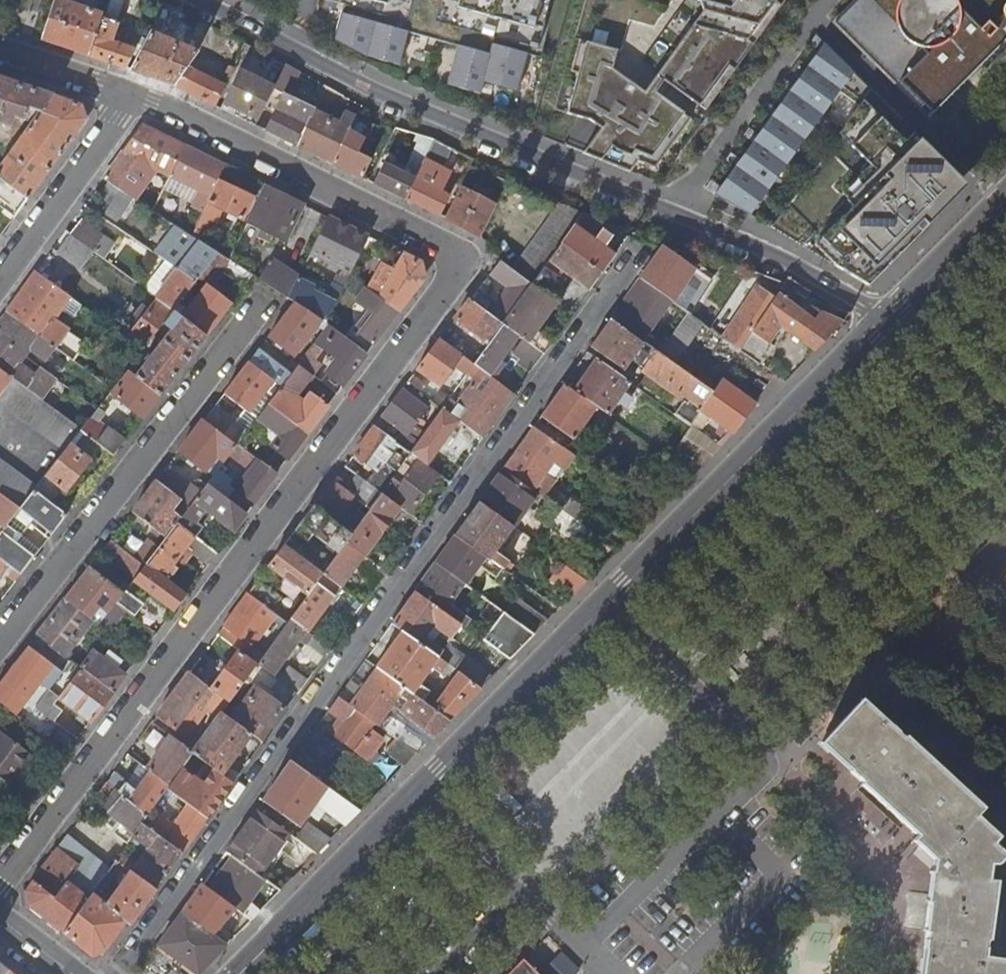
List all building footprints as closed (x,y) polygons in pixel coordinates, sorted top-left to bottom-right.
[(41,41),(71,52),(88,57),(102,18),(103,14),(96,12),(60,0),(55,0),(41,41)] [(345,4),(335,42),(367,60),(400,68),(410,35),(460,47),(450,87),(481,96),(485,82),(520,93),(529,56),(534,58),(550,0),(332,0),(345,4)] [(555,114),(592,123),(602,129),(584,155),(632,174),(636,162),(655,171),(780,0),(587,0),(555,114)] [(838,21),(929,111),(988,52),(1005,34),(1005,0),(860,0),(838,21)] [(102,18),(88,57),(115,67),(126,70),(134,52),(111,43),(117,24),(102,18)] [(158,81),(174,86),(187,68),(197,54),(151,34),(147,42),(144,48),(132,72),(158,81)] [(960,181),(816,37),(811,45),(819,51),(792,89),(784,81),(779,88),(788,95),(776,112),(767,106),(762,112),(771,119),(758,137),(749,130),(744,136),(753,144),(739,162),(730,155),(725,161),(735,169),(719,190),(710,183),(705,191),(749,217),(838,94),(862,108),(771,229),(867,287),(947,209),(941,202),(960,181)] [(144,48),(147,42),(140,38),(137,44),(144,48)] [(231,76),(235,69),(229,67),(226,74),(231,76)] [(201,100),(216,107),(226,87),(187,68),(174,86),(201,100)] [(258,120),(274,88),(239,71),(220,109),(235,116),(238,110),(258,120)] [(0,79),(0,123),(12,127),(16,118),(32,124),(0,168),(0,179),(28,200),(67,145),(86,120),(82,106),(73,104),(9,82),(0,79)] [(289,119),(299,101),(285,94),(275,112),(289,119)] [(297,147),(314,110),(317,104),(312,101),(309,107),(299,101),(289,119),(275,112),(266,131),(280,139),(297,147)] [(349,131),(355,119),(344,115),(341,123),(314,110),(297,147),(319,157),(333,164),(349,131)] [(367,140),(373,127),(355,119),(349,131),(365,139),(367,140)] [(143,127),(104,181),(108,184),(118,190),(127,176),(138,162),(169,177),(184,147),(172,141),(143,127)] [(356,176),(361,178),(371,159),(358,153),(365,139),(349,131),(333,164),(356,176)] [(420,168),(429,150),(417,145),(403,173),(385,164),(375,185),(393,194),(404,199),(420,168)] [(211,161),(184,147),(169,177),(162,193),(202,213),(207,203),(218,181),(225,167),(211,161)] [(437,176),(420,168),(404,199),(428,211),(439,217),(449,196),(432,188),(437,176)] [(132,199),(137,202),(146,188),(127,176),(118,190),(126,195),(132,199)] [(218,181),(207,203),(207,204),(223,211),(241,220),(252,199),(218,181)] [(118,190),(108,184),(100,196),(115,205),(118,207),(126,195),(118,190)] [(290,200),(266,188),(249,223),(286,242),(304,207),(290,200)] [(480,237),(496,206),(460,189),(445,219),(470,232),(480,237)] [(117,222),(132,199),(126,195),(118,207),(115,205),(108,216),(117,222)] [(223,211),(207,204),(192,235),(206,245),(223,211)] [(574,227),(583,214),(562,205),(513,270),(532,284),(544,268),(549,261),(561,245),(574,227)] [(0,215),(0,238),(14,218),(3,211),(0,215)] [(351,274),(359,258),(362,252),(369,238),(346,227),(328,218),(310,254),(341,269),(351,274)] [(78,224),(69,236),(104,261),(113,249),(78,224)] [(602,274),(614,257),(604,249),(612,239),(602,232),(594,242),(574,227),(561,245),(602,274)] [(169,241),(158,257),(178,271),(195,283),(198,280),(218,254),(190,236),(178,229),(169,241)] [(104,261),(69,236),(56,254),(82,271),(91,258),(101,265),(104,261)] [(376,259),(383,246),(371,239),(364,253),(362,252),(359,258),(364,260),(367,255),(376,259)] [(589,291),(602,274),(561,245),(549,261),(589,291)] [(711,282),(663,248),(658,255),(640,280),(671,303),(689,315),(689,316),(711,282)] [(177,306),(173,312),(205,337),(230,304),(210,287),(222,271),(230,262),(218,254),(198,280),(206,286),(186,313),(177,306)] [(384,302),(398,312),(417,287),(424,278),(420,264),(412,260),(404,255),(393,276),(380,299),(384,302)] [(532,284),(513,270),(500,260),(490,273),(507,287),(496,302),(479,289),(471,300),(503,325),(532,284)] [(287,299),(298,278),(274,261),(261,281),(287,299)] [(230,262),(222,271),(245,286),(248,281),(252,276),(230,262)] [(544,268),(532,284),(556,303),(572,315),(577,308),(562,297),(561,298),(548,289),(556,277),(544,268)] [(336,302),(349,276),(351,274),(341,269),(339,275),(336,274),(324,295),(336,302)] [(368,290),(380,299),(393,276),(380,269),(368,290)] [(156,299),(158,301),(173,312),(177,306),(195,283),(178,271),(156,299)] [(26,287),(6,314),(24,327),(39,339),(55,350),(68,334),(51,322),(69,298),(36,274),(26,287)] [(777,295),(791,301),(801,286),(789,277),(777,295)] [(320,320),(325,324),(336,303),(336,302),(324,295),(298,278),(287,299),(291,301),(295,303),(320,320)] [(195,283),(177,306),(186,313),(206,286),(198,280),(195,283)] [(671,303),(640,280),(635,288),(646,297),(633,315),(621,306),(617,313),(648,335),(671,303)] [(556,303),(532,284),(503,325),(519,337),(522,339),(543,355),(552,343),(535,332),(556,303)] [(739,353),(749,337),(775,298),(765,290),(757,287),(741,312),(736,309),(731,316),(736,320),(722,340),(739,353)] [(389,324),(398,312),(384,302),(380,299),(368,290),(366,288),(352,307),(370,320),(359,334),(373,345),(389,324)] [(816,351),(842,325),(820,313),(815,321),(790,303),(791,301),(777,295),(775,298),(749,337),(754,341),(756,337),(768,344),(781,326),(816,351)] [(488,345),(503,325),(471,300),(456,319),(488,345)] [(158,301),(127,341),(142,352),(150,342),(156,334),(164,324),(173,312),(158,301)] [(293,356),(320,320),(295,303),(279,323),(265,341),(281,355),(285,350),(293,356)] [(139,373),(130,367),(127,372),(158,397),(189,358),(205,337),(173,312),(164,324),(172,330),(164,340),(156,334),(150,342),(158,348),(139,373)] [(0,323),(0,341),(25,359),(30,352),(45,363),(55,350),(39,339),(24,327),(6,314),(2,319),(0,323)] [(702,325),(689,316),(689,315),(666,347),(680,356),(702,325)] [(605,329),(591,348),(624,372),(640,349),(644,344),(611,320),(605,329)] [(164,324),(156,334),(164,340),(172,330),(164,324)] [(519,337),(503,325),(488,345),(481,355),(474,365),(489,377),(519,337)] [(354,370),(366,354),(329,326),(316,343),(324,350),(336,359),(325,373),(342,386),(354,370)] [(712,348),(719,338),(706,328),(699,338),(712,348)] [(68,334),(55,350),(67,358),(79,342),(68,334)] [(731,365),(739,353),(722,340),(719,338),(712,348),(711,350),(731,365)] [(509,392),(489,377),(474,365),(454,350),(441,339),(434,348),(418,369),(440,386),(455,367),(466,376),(467,375),(475,380),(457,405),(449,399),(442,409),(459,422),(475,434),(482,440),(506,406),(514,396),(509,392)] [(543,355),(522,339),(515,350),(523,356),(518,363),(530,373),(543,355)] [(474,365),(481,355),(462,340),(454,350),(474,365)] [(43,402),(57,382),(40,370),(35,376),(20,365),(25,359),(0,341),(0,371),(43,402)] [(150,342),(142,352),(130,367),(139,373),(158,348),(150,342)] [(315,362),(324,350),(316,343),(298,366),(303,369),(309,374),(313,376),(321,366),(315,362)] [(644,344),(640,349),(653,358),(657,353),(644,344)] [(281,388),(291,375),(259,350),(248,363),(281,388)] [(653,358),(645,370),(690,403),(686,408),(683,405),(675,417),(690,427),(694,422),(713,393),(685,373),(657,353),(653,358)] [(574,393),(607,416),(616,403),(625,410),(632,400),(623,394),(630,384),(598,361),(574,393)] [(233,383),(224,395),(248,414),(270,387),(278,393),(281,388),(248,363),(233,383)] [(320,415),(328,405),(312,394),(311,395),(307,392),(300,400),(297,399),(295,401),(291,398),(309,374),(303,369),(298,366),(291,375),(281,388),(278,393),(268,405),(306,434),(320,415)] [(685,373),(713,393),(721,381),(698,366),(693,373),(688,369),(685,373)] [(742,369),(729,386),(755,404),(767,387),(742,369)] [(64,452),(80,432),(81,431),(43,402),(0,371),(0,404),(64,452)] [(118,401),(141,419),(158,397),(127,372),(119,381),(124,385),(111,401),(115,404),(118,401)] [(670,458),(695,473),(737,430),(755,405),(755,404),(729,386),(721,380),(721,381),(713,393),(694,422),(690,427),(670,458)] [(514,396),(520,388),(514,384),(509,392),(514,396)] [(558,394),(541,417),(574,442),(587,423),(597,431),(607,416),(574,393),(564,386),(558,394)] [(638,398),(642,393),(637,389),(633,394),(638,398)] [(398,397),(383,417),(414,441),(421,432),(415,428),(428,410),(402,391),(398,397)] [(272,447),(287,459),(295,448),(306,434),(268,405),(257,419),(280,437),(272,447)] [(413,449),(410,453),(427,466),(459,422),(442,409),(413,449)] [(206,425),(232,445),(243,430),(218,411),(206,425)] [(100,447),(112,456),(124,442),(108,430),(105,433),(88,421),(81,431),(80,432),(100,447)] [(186,444),(179,453),(204,472),(216,457),(224,463),(235,448),(232,445),(206,425),(203,422),(186,444)] [(367,483),(382,494),(392,478),(405,461),(410,453),(401,446),(397,443),(375,427),(368,437),(354,454),(376,471),(367,483)] [(503,471),(532,492),(555,460),(566,467),(573,457),(562,449),(557,445),(533,428),(527,437),(503,471)] [(36,488),(33,492),(50,504),(61,489),(65,492),(100,447),(80,432),(64,452),(36,488)] [(237,446),(243,450),(253,436),(248,432),(237,446)] [(482,440),(475,434),(471,438),(479,444),(482,440)] [(557,445),(562,449),(565,445),(560,441),(557,445)] [(401,446),(410,453),(413,449),(404,442),(401,446)] [(392,478),(382,494),(409,515),(439,474),(438,474),(427,466),(410,453),(405,461),(414,468),(401,485),(392,478)] [(204,472),(212,478),(217,471),(224,463),(216,457),(204,472)] [(19,510),(33,492),(36,488),(0,461),(0,496),(19,510)] [(236,496),(251,507),(264,491),(276,474),(261,463),(236,496)] [(438,474),(439,474),(450,484),(456,476),(443,467),(438,474)] [(207,485),(226,500),(233,491),(228,486),(231,482),(217,471),(212,478),(207,485)] [(527,517),(531,512),(527,509),(537,495),(532,492),(503,471),(496,479),(479,503),(513,528),(523,514),(527,517)] [(334,482),(315,508),(352,535),(360,523),(348,515),(358,502),(370,510),(382,494),(367,483),(357,475),(345,491),(334,482)] [(184,504),(189,508),(206,487),(198,481),(192,489),(186,485),(176,498),(184,504)] [(165,540),(177,524),(181,519),(172,512),(177,506),(181,509),(184,504),(176,498),(156,482),(143,500),(132,514),(165,540)] [(205,511),(233,532),(245,516),(226,500),(207,485),(206,487),(189,508),(181,519),(177,524),(195,538),(202,527),(196,523),(205,511)] [(19,510),(51,535),(66,516),(50,504),(33,492),(19,510)] [(352,535),(346,543),(364,556),(366,558),(386,573),(391,565),(381,558),(380,560),(368,551),(395,514),(417,530),(421,524),(409,515),(382,494),(370,510),(360,523),(352,535)] [(531,512),(548,525),(558,511),(537,495),(527,509),(531,512)] [(1,534),(19,510),(0,496),(0,535),(1,534)] [(558,511),(585,530),(599,540),(607,528),(567,498),(558,511)] [(519,532),(513,528),(479,503),(471,514),(455,536),(486,558),(503,571),(508,563),(495,553),(509,533),(515,538),(519,532)] [(315,508),(301,525),(339,553),(346,543),(352,535),(315,508)] [(573,546),(585,530),(558,511),(548,525),(547,526),(573,546)] [(191,543),(195,538),(177,524),(165,540),(158,548),(146,564),(167,580),(177,568),(173,565),(191,543)] [(1,534),(0,535),(0,561),(5,565),(20,576),(34,558),(1,534)] [(486,558),(455,536),(449,545),(435,564),(464,584),(465,586),(486,558)] [(208,566),(216,555),(195,538),(191,543),(194,545),(189,552),(208,566)] [(144,567),(146,564),(158,548),(148,540),(133,559),(144,567)] [(111,541),(101,554),(134,580),(144,567),(133,559),(111,541)] [(177,568),(189,552),(194,545),(191,543),(173,565),(177,568)] [(323,575),(322,576),(340,589),(364,556),(346,543),(339,553),(323,575)] [(285,547),(270,567),(304,593),(301,598),(305,600),(322,576),(323,575),(285,547)] [(464,584),(435,564),(429,572),(415,592),(444,613),(453,600),(464,584)] [(65,600),(92,621),(93,622),(97,616),(94,614),(98,609),(107,615),(116,604),(123,595),(89,568),(65,600)] [(173,612),(185,596),(153,572),(141,588),(173,612)] [(1004,575),(1001,572),(994,581),(1003,589),(1005,585),(1005,572),(1004,575)] [(322,576),(305,600),(290,621),(308,634),(340,589),(322,576)] [(259,581),(249,595),(272,612),(282,598),(259,581)] [(125,592),(123,595),(116,604),(125,611),(143,624),(151,612),(125,592)] [(444,613),(415,592),(410,598),(392,624),(402,632),(431,653),(434,648),(424,641),(434,627),(451,639),(461,626),(444,613)] [(362,605),(345,593),(341,600),(358,612),(362,605)] [(272,612),(249,595),(240,607),(218,636),(239,652),(258,665),(266,654),(255,646),(277,616),(272,612)] [(62,674),(71,662),(64,656),(92,621),(65,600),(50,619),(28,648),(47,662),(51,665),(62,674)] [(453,600),(444,613),(461,626),(470,612),(453,600)] [(494,626),(484,641),(510,660),(535,635),(534,635),(509,617),(490,603),(481,616),(494,626)] [(98,626),(107,633),(125,611),(116,604),(107,615),(98,626)] [(509,617),(534,635),(546,623),(520,604),(509,617)] [(266,654),(258,665),(274,677),(278,671),(300,640),(314,651),(317,651),(320,652),(326,655),(330,650),(308,634),(290,621),(266,654)] [(433,709),(449,722),(481,689),(439,659),(431,653),(402,632),(376,668),(404,688),(423,702),(430,693),(423,687),(434,671),(441,675),(444,670),(455,678),(433,709)] [(439,659),(481,689),(492,679),(448,646),(439,659)] [(62,674),(51,665),(47,662),(28,648),(16,663),(0,683),(0,704),(16,717),(36,690),(41,693),(45,688),(49,691),(62,674)] [(318,666),(326,655),(320,652),(317,651),(311,660),(318,666)] [(93,652),(80,668),(112,693),(125,676),(103,659),(93,652)] [(103,659),(125,676),(131,668),(109,652),(103,659)] [(258,665),(239,652),(212,690),(230,704),(250,677),(258,665)] [(274,677),(258,665),(250,677),(270,691),(278,680),(274,677)] [(284,676),(280,682),(298,695),(308,680),(290,667),(284,676)] [(112,693),(80,668),(58,698),(90,722),(101,708),(112,693)] [(375,724),(377,725),(385,714),(400,695),(404,688),(376,668),(353,702),(348,698),(345,702),(375,724)] [(278,671),(274,677),(278,680),(280,682),(284,676),(278,671)] [(214,769),(234,783),(239,776),(229,769),(252,736),(230,720),(222,715),(230,704),(212,690),(190,673),(176,692),(157,717),(183,738),(190,736),(209,710),(215,714),(213,717),(217,720),(193,753),(195,754),(214,769)] [(252,736),(263,744),(286,711),(254,688),(230,720),(252,736)] [(395,739),(416,755),(432,739),(449,722),(433,709),(423,702),(404,688),(400,695),(409,702),(402,712),(429,732),(423,739),(391,716),(389,718),(385,714),(377,725),(395,739)] [(58,698),(49,691),(44,697),(54,705),(58,698)] [(54,705),(44,697),(35,709),(53,723),(61,711),(54,705)] [(332,706),(327,713),(344,725),(335,738),(368,761),(378,747),(365,738),(375,724),(345,702),(339,697),(332,706)] [(987,959),(989,941),(991,940),(996,892),(997,882),(990,881),(992,866),(999,867),(1005,859),(1005,856),(993,845),(999,838),(977,818),(984,810),(912,742),(906,738),(904,739),(864,702),(840,727),(823,745),(826,748),(852,773),(865,784),(864,785),(874,795),(910,828),(920,838),(916,843),(927,853),(937,862),(935,874),(932,874),(931,883),(928,904),(930,905),(927,933),(929,934),(927,949),(924,973),(1005,973),(1005,961),(987,959)] [(170,786),(171,786),(195,754),(193,753),(153,723),(147,731),(140,741),(159,755),(147,769),(151,772),(170,786)] [(67,753),(77,740),(59,727),(50,741),(67,753)] [(0,735),(0,794),(29,757),(0,735)] [(384,751),(402,769),(416,755),(395,739),(384,751)] [(133,750),(129,755),(144,766),(148,761),(133,750)] [(281,777),(264,801),(297,826),(306,814),(312,818),(319,808),(323,811),(328,809),(348,824),(360,812),(292,763),(281,777)] [(188,806),(208,820),(225,795),(234,783),(214,769),(188,806)] [(147,817),(170,786),(151,772),(136,792),(114,774),(107,784),(122,797),(147,817)] [(142,823),(146,819),(147,817),(122,797),(109,812),(126,827),(120,837),(129,843),(133,838),(142,825),(142,823)] [(202,828),(208,820),(188,806),(173,826),(161,817),(150,831),(183,854),(202,828)] [(247,824),(226,854),(233,859),(258,877),(269,861),(279,847),(284,840),(253,817),(247,824)] [(142,825),(147,828),(151,823),(146,819),(142,823),(142,825)] [(170,871),(183,854),(150,831),(147,828),(142,825),(133,838),(149,850),(137,867),(121,855),(116,862),(156,891),(170,871)] [(301,831),(295,838),(298,841),(317,855),(331,841),(308,827),(301,831)] [(40,917),(64,935),(92,895),(108,873),(109,871),(67,838),(26,892),(27,907),(40,917)] [(317,855),(298,841),(290,854),(294,857),(297,854),(309,863),(317,855)] [(285,851),(279,847),(269,861),(274,865),(285,851)] [(258,877),(233,859),(210,891),(233,907),(252,921),(261,912),(250,902),(265,882),(258,877)] [(130,927),(156,891),(116,862),(109,871),(108,873),(121,884),(106,906),(92,895),(64,935),(91,958),(99,955),(105,952),(120,931),(125,923),(130,927)] [(279,893),(288,885),(275,876),(269,885),(279,893)] [(210,891),(203,885),(198,892),(194,897),(204,904),(192,920),(214,935),(225,920),(225,919),(233,907),(210,891)] [(214,935),(227,945),(252,921),(233,907),(225,919),(225,920),(214,935)] [(170,931),(211,962),(227,945),(214,935),(192,920),(182,914),(170,931)] [(170,931),(156,951),(187,973),(200,973),(211,962),(170,931)] [(514,973),(536,973),(525,963),(514,973)] [(9,973),(0,965),(0,973),(8,973),(9,973)]
